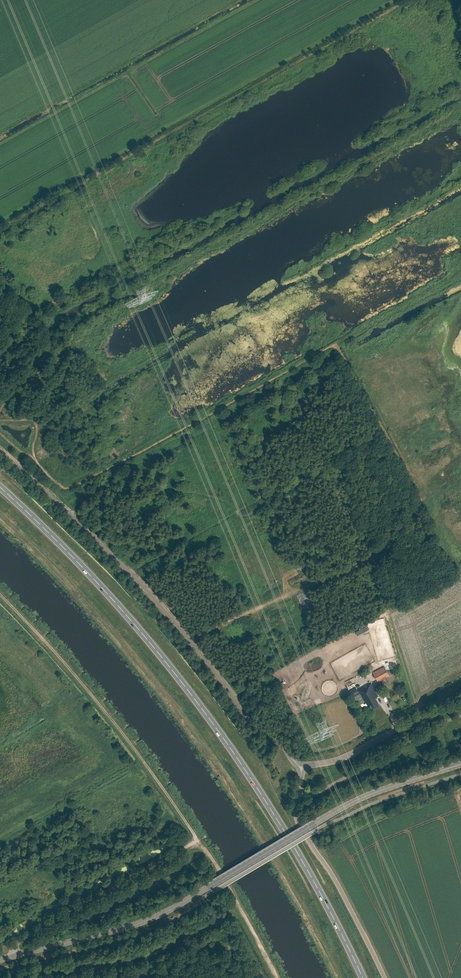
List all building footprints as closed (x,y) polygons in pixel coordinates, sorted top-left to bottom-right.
[(356,635),(367,630),(365,626),(354,632),(356,635)] [(384,666),(373,672),(378,682),(389,676),(384,666)] [(371,710),(381,705),(377,699),(380,698),(372,684),(358,691),(364,703),(365,702),(367,706),(369,705),(371,710)] [(356,687),(348,691),(351,697),(359,693),(356,687)]
